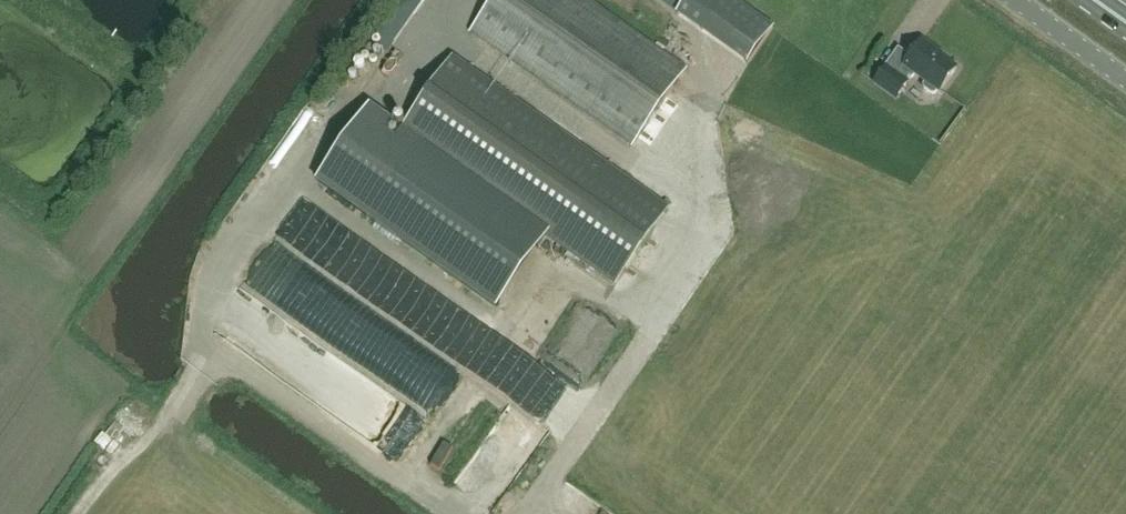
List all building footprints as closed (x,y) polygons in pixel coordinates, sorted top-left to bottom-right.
[(472,31),(633,146),(687,69),(589,0),(493,0),(472,31)] [(680,16),(691,0),(658,0),(680,16)] [(940,91),(957,68),(937,53),(939,51),(923,39),(904,66),(940,91)] [(454,56),(403,129),(527,217),(549,232),(565,243),(618,282),(670,209),(615,170),(454,56)] [(910,81),(888,66),(875,84),(897,100),(910,81)] [(370,106),(318,180),(475,291),(497,306),(549,232),(527,217),(403,129),(370,106)]
